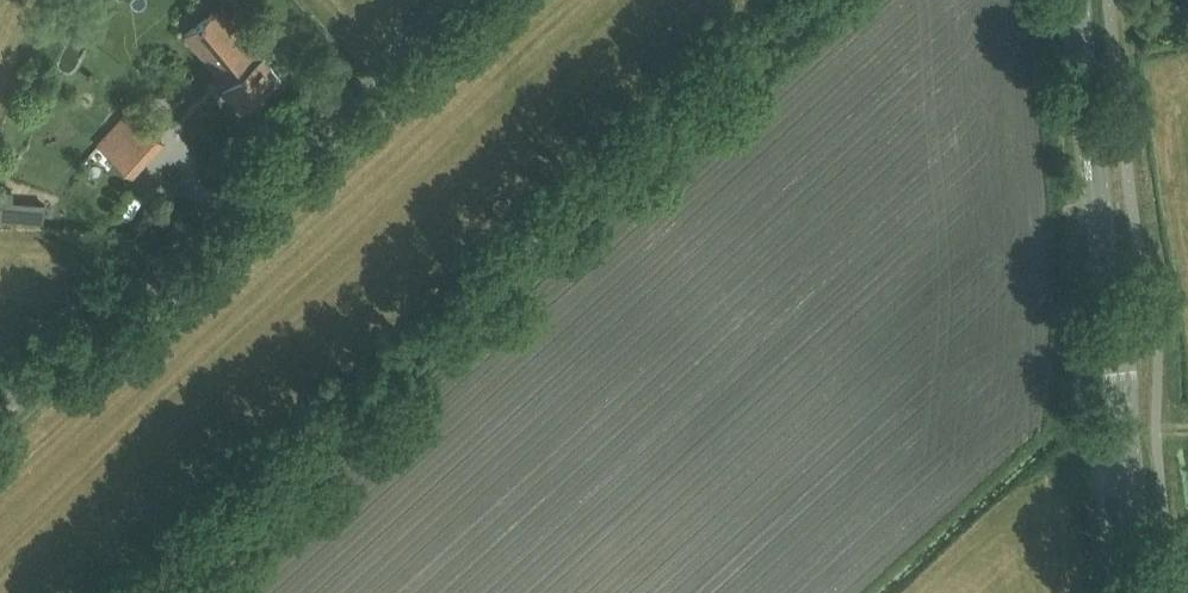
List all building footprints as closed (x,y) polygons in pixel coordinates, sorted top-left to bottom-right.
[(281,80),(263,57),(262,58),(220,7),(185,36),(227,86),(223,88),(242,111),(281,80)] [(129,110),(97,143),(128,173),(160,140),(129,110)]
